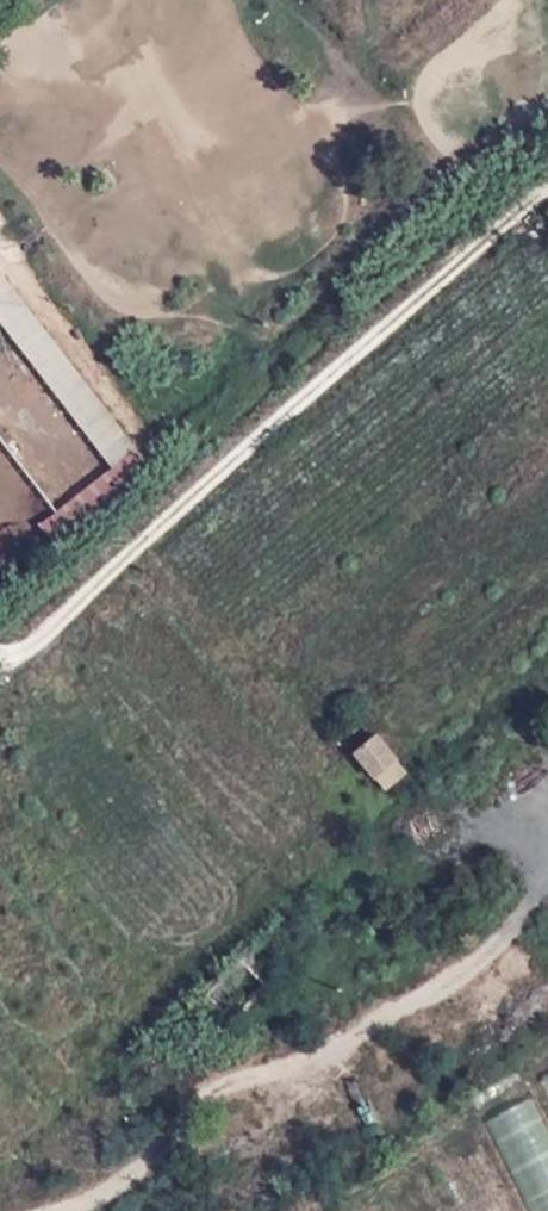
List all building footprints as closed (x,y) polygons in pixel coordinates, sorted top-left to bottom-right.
[(113,469),(137,450),(0,275),(0,325),(113,469)] [(378,734),(357,749),(386,788),(408,776),(378,734)] [(433,1149),(463,1210),(519,1210),(479,1127),(433,1149)]
